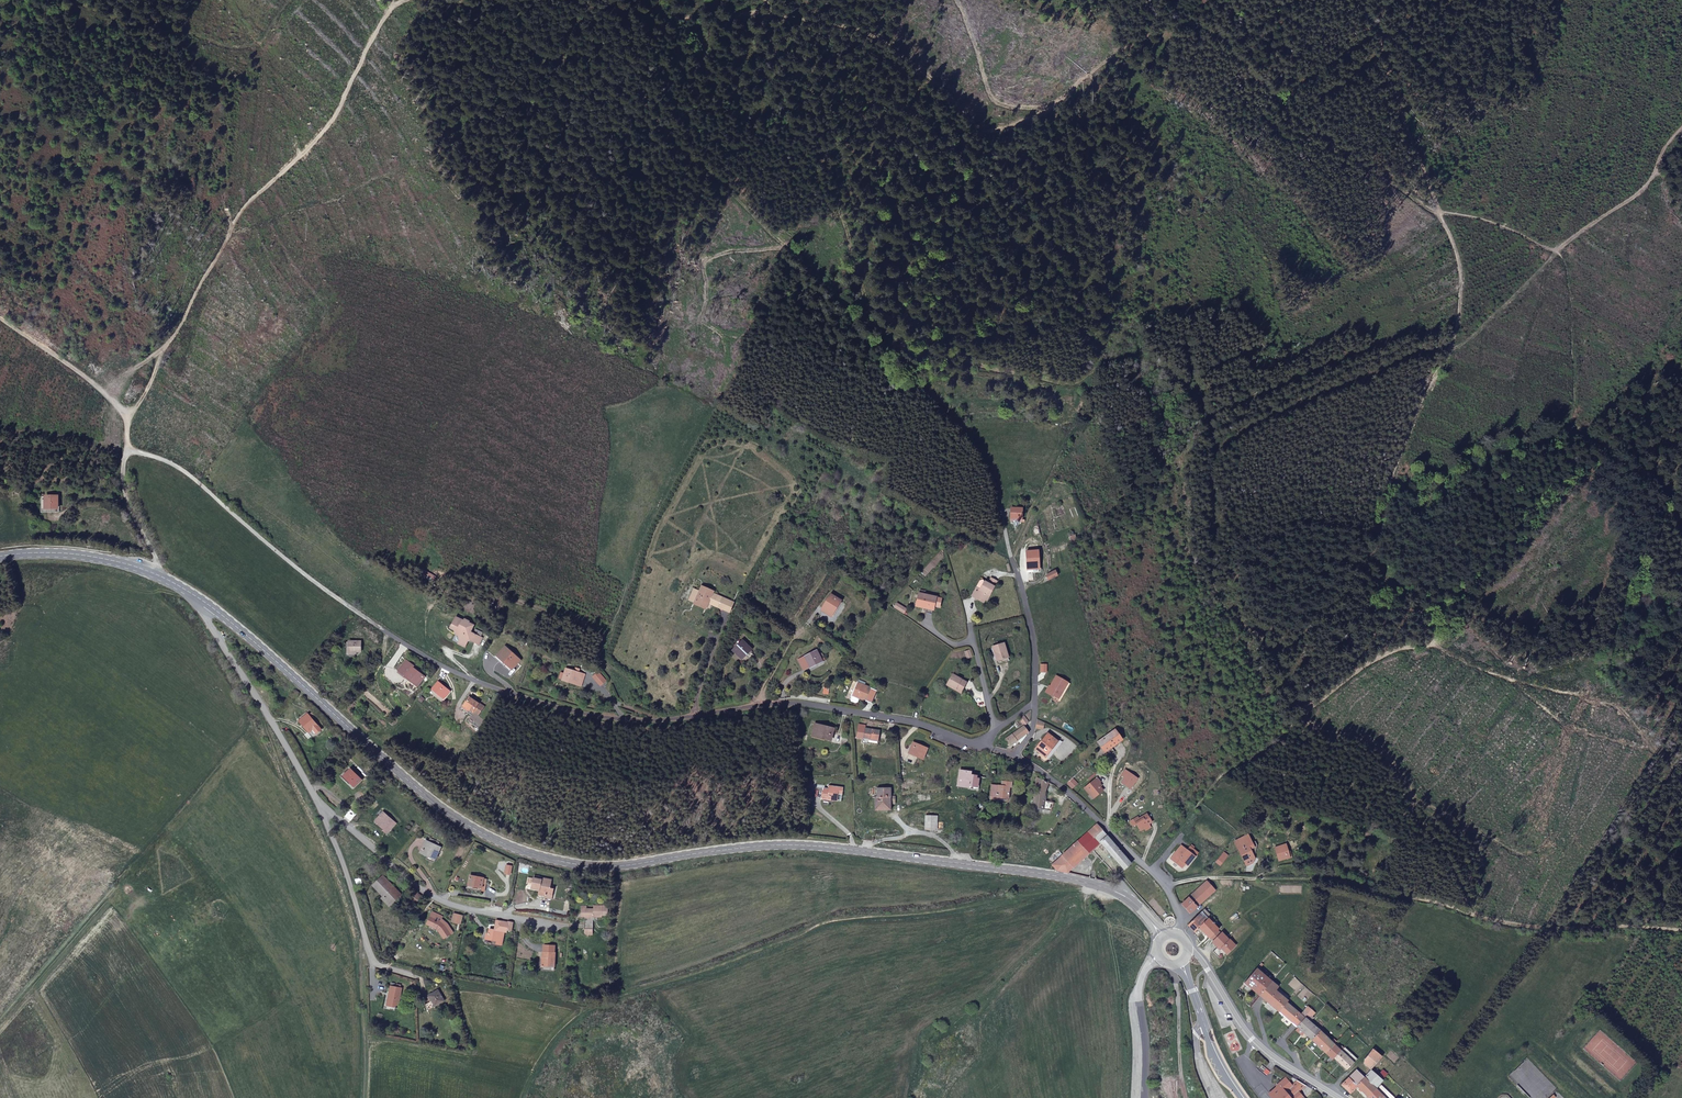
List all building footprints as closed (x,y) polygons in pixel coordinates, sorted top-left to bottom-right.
[(59,500),(47,501),(48,512),(60,512),(59,500)] [(48,512),(47,501),(43,501),(44,517),(60,516),(60,512),(48,512)] [(1025,508),(1013,507),(1011,518),(1023,520),(1024,516),(1027,516),(1027,510),(1025,510),(1025,508)] [(1029,566),(1039,566),(1039,548),(1042,549),(1042,542),(1032,542),(1032,547),(1029,548),(1029,566)] [(1042,574),(1045,578),(1054,574),(1051,568),(1042,574)] [(975,587),(976,588),(980,590),(984,582),(982,580),(979,581),(975,587)] [(980,590),(976,588),(971,597),(982,603),(983,600),(985,601),(993,586),(987,583),(984,582),(980,590)] [(694,604),(705,610),(706,607),(709,608),(710,604),(717,607),(721,598),(712,594),(713,592),(701,587),(694,604)] [(841,601),(832,596),(822,611),(831,616),(841,601)] [(929,609),(935,610),(935,608),(941,609),(942,601),(922,598),(921,604),(924,605),(923,610),(929,611),(929,609)] [(463,619),(455,616),(450,625),(454,628),(455,632),(458,632),(460,639),(458,641),(466,644),(469,637),(479,642),(482,635),(471,630),(473,624),(469,621),(469,620),(464,618),(463,619)] [(360,641),(348,641),(349,652),(354,652),(360,652),(360,641)] [(741,642),(733,651),(741,659),(749,649),(741,642)] [(991,648),(996,661),(1003,658),(1004,661),(1008,660),(1002,644),(991,648)] [(512,667),(520,658),(507,646),(503,650),(499,654),(512,667)] [(509,669),(512,667),(499,654),(503,650),(500,648),(494,655),(509,669)] [(819,656),(821,654),(818,649),(807,655),(813,665),(821,660),(819,656)] [(970,657),(967,649),(962,651),(965,658),(970,657)] [(409,675),(418,682),(423,675),(411,667),(413,665),(405,659),(397,669),(406,675),(408,676),(409,675)] [(586,669),(580,668),(576,667),(567,665),(564,676),(578,680),(579,677),(584,678),(586,669)] [(1062,679),(1051,673),(1045,684),(1043,683),(1040,690),(1049,694),(1049,693),(1054,695),(1062,679)] [(419,683),(418,682),(409,675),(408,676),(406,675),(404,677),(417,686),(419,683)] [(947,683),(961,690),(965,682),(951,675),(947,683)] [(452,686),(439,679),(435,687),(448,694),(452,686)] [(1048,696),(1055,699),(1065,680),(1062,679),(1054,695),(1049,693),(1049,694),(1048,696)] [(877,690),(859,681),(853,692),(872,701),(877,690)] [(947,683),(946,685),(960,692),(961,690),(947,683)] [(480,730),(485,720),(478,718),(482,708),(464,701),(460,712),(468,715),(472,717),(469,726),(480,730)] [(297,719),(305,714),(302,710),(294,716),(295,721),(308,737),(309,735),(304,729),(297,719)] [(308,712),(305,714),(297,719),(304,729),(308,727),(312,733),(317,729),(308,717),(311,715),(308,712)] [(1022,713),(1017,718),(1023,724),(1028,720),(1022,713)] [(808,736),(829,741),(832,728),(812,723),(808,736)] [(1006,740),(1011,746),(1018,741),(1024,736),(1029,732),(1023,724),(1013,733),(1010,736),(1006,740)] [(308,727),(304,729),(309,735),(312,733),(308,727)] [(867,739),(875,740),(875,732),(862,730),(861,740),(867,741),(867,739)] [(1120,740),(1112,731),(1097,743),(1105,752),(1120,740)] [(1049,748),(1053,742),(1044,735),(1033,750),(1043,756),(1049,748)] [(1055,740),(1053,742),(1049,748),(1043,756),(1047,758),(1059,741),(1055,740)] [(915,755),(914,757),(920,759),(924,748),(910,743),(907,752),(915,755)] [(359,775),(348,765),(341,773),(352,784),(359,775)] [(957,786),(972,788),(973,776),(968,776),(969,773),(958,772),(957,786)] [(1068,774),(1061,780),(1066,785),(1072,779),(1068,774)] [(1097,782),(1096,780),(1097,779),(1094,775),(1081,784),(1085,791),(1089,795),(1099,788),(1096,784),(1097,782)] [(1040,799),(1045,781),(1035,779),(1029,807),(1046,809),(1049,801),(1040,799)] [(1006,797),(1007,797),(1007,794),(1010,794),(1011,788),(1008,787),(1008,784),(1005,784),(1004,787),(990,784),(988,797),(991,798),(992,795),(996,796),(996,798),(1006,800),(1006,797)] [(817,801),(823,802),(823,798),(833,798),(832,803),(836,803),(837,789),(825,788),(825,791),(818,790),(817,801)] [(873,790),(873,799),(873,810),(887,809),(887,806),(892,806),(892,798),(886,798),(886,789),(873,790)] [(355,810),(349,804),(343,812),(349,817),(355,810)] [(391,822),(380,812),(373,820),(381,827),(379,829),(382,832),(391,822)] [(1133,820),(1132,818),(1128,821),(1135,831),(1139,829),(1138,828),(1143,824),(1144,824),(1146,822),(1141,816),(1137,819),(1136,818),(1133,820)] [(932,832),(933,818),(921,817),(921,832),(932,832)] [(381,827),(373,820),(371,822),(379,829),(381,827)] [(1127,865),(1092,824),(1079,836),(1077,835),(1075,838),(1076,840),(1058,856),(1069,867),(1095,844),(1120,872),(1127,865)] [(369,835),(376,840),(381,833),(375,829),(369,835)] [(870,838),(871,832),(860,831),(858,843),(870,844),(871,839),(870,838)] [(970,840),(957,838),(954,854),(966,856),(970,840)] [(1257,847),(1255,843),(1247,847),(1243,839),(1234,844),(1247,867),(1252,865),(1253,861),(1248,852),(1257,847)] [(421,851),(434,856),(439,850),(436,849),(438,845),(424,840),(421,851)] [(1185,851),(1179,847),(1169,860),(1181,869),(1184,865),(1186,866),(1196,853),(1188,847),(1185,851)] [(1287,855),(1286,850),(1275,852),(1278,864),(1287,864),(1285,856),(1287,855)] [(1224,854),(1216,864),(1221,867),(1228,858),(1224,854)] [(1069,867),(1058,856),(1049,865),(1055,871),(1063,873),(1069,867)] [(382,894),(389,901),(398,893),(391,886),(392,884),(381,874),(373,883),(383,893),(382,894)] [(481,876),(469,874),(468,881),(470,881),(470,886),(476,887),(475,890),(482,891),(483,884),(480,883),(481,876)] [(550,877),(540,875),(539,878),(530,876),(529,888),(536,890),(534,897),(542,898),(542,896),(549,897),(551,886),(548,886),(550,877)] [(470,881),(468,881),(466,888),(475,890),(476,887),(470,886),(470,881)] [(1181,904),(1190,913),(1216,891),(1207,882),(1181,904)] [(420,895),(414,890),(409,898),(415,902),(420,895)] [(501,903),(503,895),(494,893),(493,902),(501,903)] [(590,918),(601,918),(600,917),(606,917),(606,907),(593,907),(592,911),(585,911),(585,907),(580,907),(580,917),(585,918),(590,918)] [(1205,909),(1200,914),(1203,917),(1204,916),(1208,919),(1209,919),(1212,916),(1205,909)] [(437,916),(439,912),(432,910),(425,921),(435,926),(443,937),(451,930),(446,923),(441,918),(437,916)] [(461,914),(454,912),(452,920),(460,921),(461,914)] [(1200,914),(1188,925),(1194,933),(1208,919),(1204,916),(1203,917),(1200,914)] [(511,929),(514,920),(508,919),(508,921),(501,919),(501,921),(496,920),(495,928),(489,926),(486,935),(492,937),(496,938),(495,941),(501,942),(504,930),(507,930),(507,928),(511,929)] [(1208,919),(1194,933),(1198,937),(1203,932),(1209,939),(1210,938),(1218,930),(1219,930),(1215,925),(1215,924),(1214,923),(1213,923),(1209,919),(1208,919)] [(590,921),(585,921),(583,921),(583,930),(591,930),(592,921),(590,921)] [(1228,953),(1236,944),(1230,939),(1229,940),(1227,939),(1228,938),(1222,933),(1221,933),(1218,930),(1210,938),(1214,941),(1213,943),(1219,948),(1221,945),(1223,947),(1222,948),(1228,953)] [(501,945),(501,942),(495,941),(496,938),(492,937),(490,943),(501,945)] [(539,965),(541,965),(552,966),(552,951),(541,950),(539,965)] [(1260,996),(1272,981),(1256,968),(1244,982),(1260,996)] [(1278,1012),(1288,1000),(1276,990),(1279,987),(1272,981),(1260,996),(1265,1000),(1278,1012)] [(397,1001),(398,996),(400,987),(389,984),(388,987),(385,986),(384,991),(388,992),(385,1005),(396,1008),(397,1001)] [(444,999),(436,987),(427,994),(435,1005),(444,999)] [(1287,1003),(1288,1000),(1278,1012),(1297,1027),(1305,1019),(1301,1015),(1287,1003)] [(1308,1007),(1301,1015),(1305,1019),(1310,1024),(1314,1019),(1312,1018),(1315,1014),(1308,1007)] [(1305,1019),(1297,1027),(1300,1030),(1304,1034),(1312,1040),(1320,1032),(1310,1024),(1305,1019)] [(1326,1053),(1334,1045),(1320,1032),(1312,1040),(1326,1053)] [(1339,1049),(1334,1045),(1326,1053),(1330,1057),(1333,1059),(1334,1058),(1344,1048),(1342,1046),(1339,1049)] [(1344,1048),(1357,1060),(1357,1059),(1344,1047),(1344,1048)] [(1346,1069),(1347,1070),(1357,1060),(1344,1048),(1334,1058),(1346,1069)] [(1372,1070),(1383,1058),(1374,1049),(1365,1060),(1365,1064),(1372,1070)] [(1272,1071),(1264,1065),(1260,1070),(1268,1076),(1272,1071)] [(1350,1094),(1358,1087),(1365,1078),(1357,1070),(1352,1075),(1341,1086),(1350,1094)] [(1358,1087),(1368,1097),(1376,1089),(1383,1081),(1372,1070),(1365,1078),(1358,1087)] [(1270,1097),(1306,1097),(1285,1076),(1275,1084),(1276,1086),(1266,1094),(1270,1097)] [(1369,1097),(1386,1097),(1376,1089),(1368,1097),(1369,1097)]
